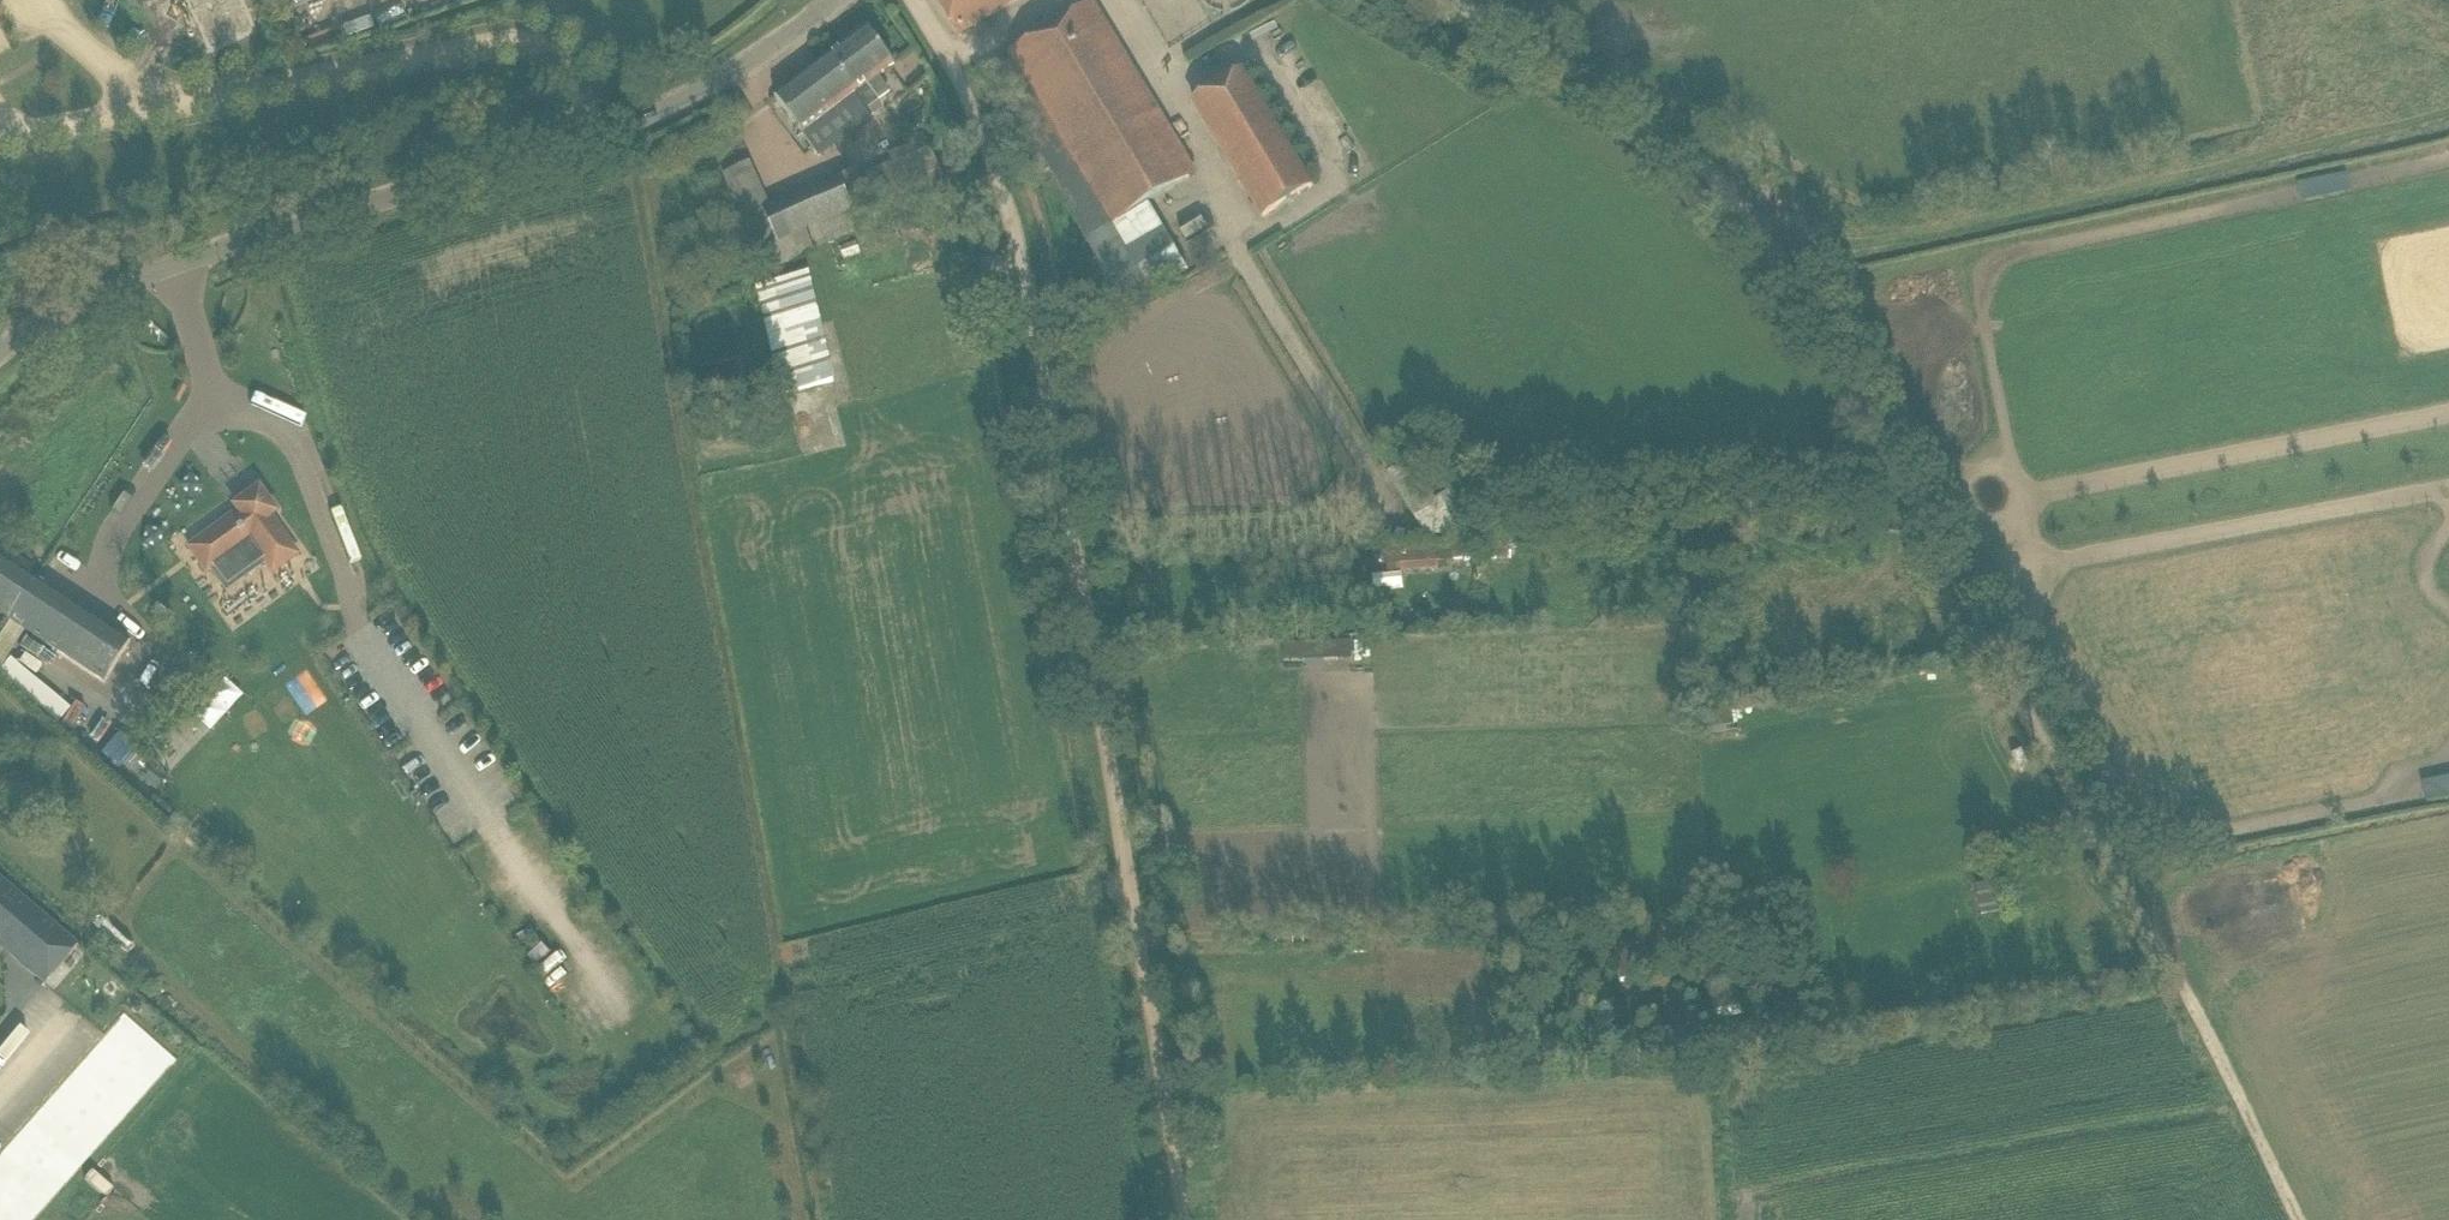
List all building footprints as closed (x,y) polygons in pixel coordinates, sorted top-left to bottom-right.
[(219,54),(261,32),(245,0),(191,0),(219,54)] [(958,35),(1015,0),(936,0),(958,35)] [(1189,176),(1087,8),(1010,55),(1012,59),(991,71),(1130,308),(1189,273),(1147,201),(1189,176)] [(868,28),(821,63),(866,122),(874,115),(869,109),(879,102),(867,85),(895,64),(868,28)] [(866,122),(821,63),(775,98),(819,156),(866,122)] [(1314,189),(1244,72),(1192,103),(1263,219),(1314,189)] [(856,209),(819,223),(828,243),(951,195),(932,149),(861,179),(858,172),(844,177),(856,209)] [(750,161),(723,173),(730,189),(757,176),(750,161)] [(774,240),(763,211),(743,219),(767,273),(815,251),(805,228),(774,240)] [(757,288),(769,337),(783,395),(832,383),(806,276),(757,288)] [(1387,474),(1413,514),(1436,500),(1411,459),(1387,474)] [(234,506),(238,512),(189,547),(207,572),(212,567),(226,586),(262,560),(271,572),(296,554),(268,517),(274,512),(257,489),(234,506)] [(1410,551),(1388,552),(1388,568),(1411,568),(1410,551)] [(8,620),(33,580),(0,558),(0,615),(8,620)] [(33,580),(8,620),(49,647),(103,682),(129,642),(33,580)] [(75,709),(5,655),(22,632),(8,622),(0,633),(0,676),(64,724),(75,709)] [(1336,642),(1283,644),(1284,663),(1306,662),(1324,661),(1337,661),(1336,642)] [(285,683),(308,714),(330,697),(307,667),(285,683)] [(112,737),(100,754),(120,769),(133,752),(112,737)] [(2422,778),(2424,797),(2448,795),(2448,775),(2422,778)] [(0,880),(0,946),(45,984),(77,946),(0,880)] [(124,1012),(0,1153),(0,1219),(32,1219),(175,1058),(124,1012)] [(34,1033),(40,1025),(25,1012),(0,1042),(0,1074),(34,1033)]
